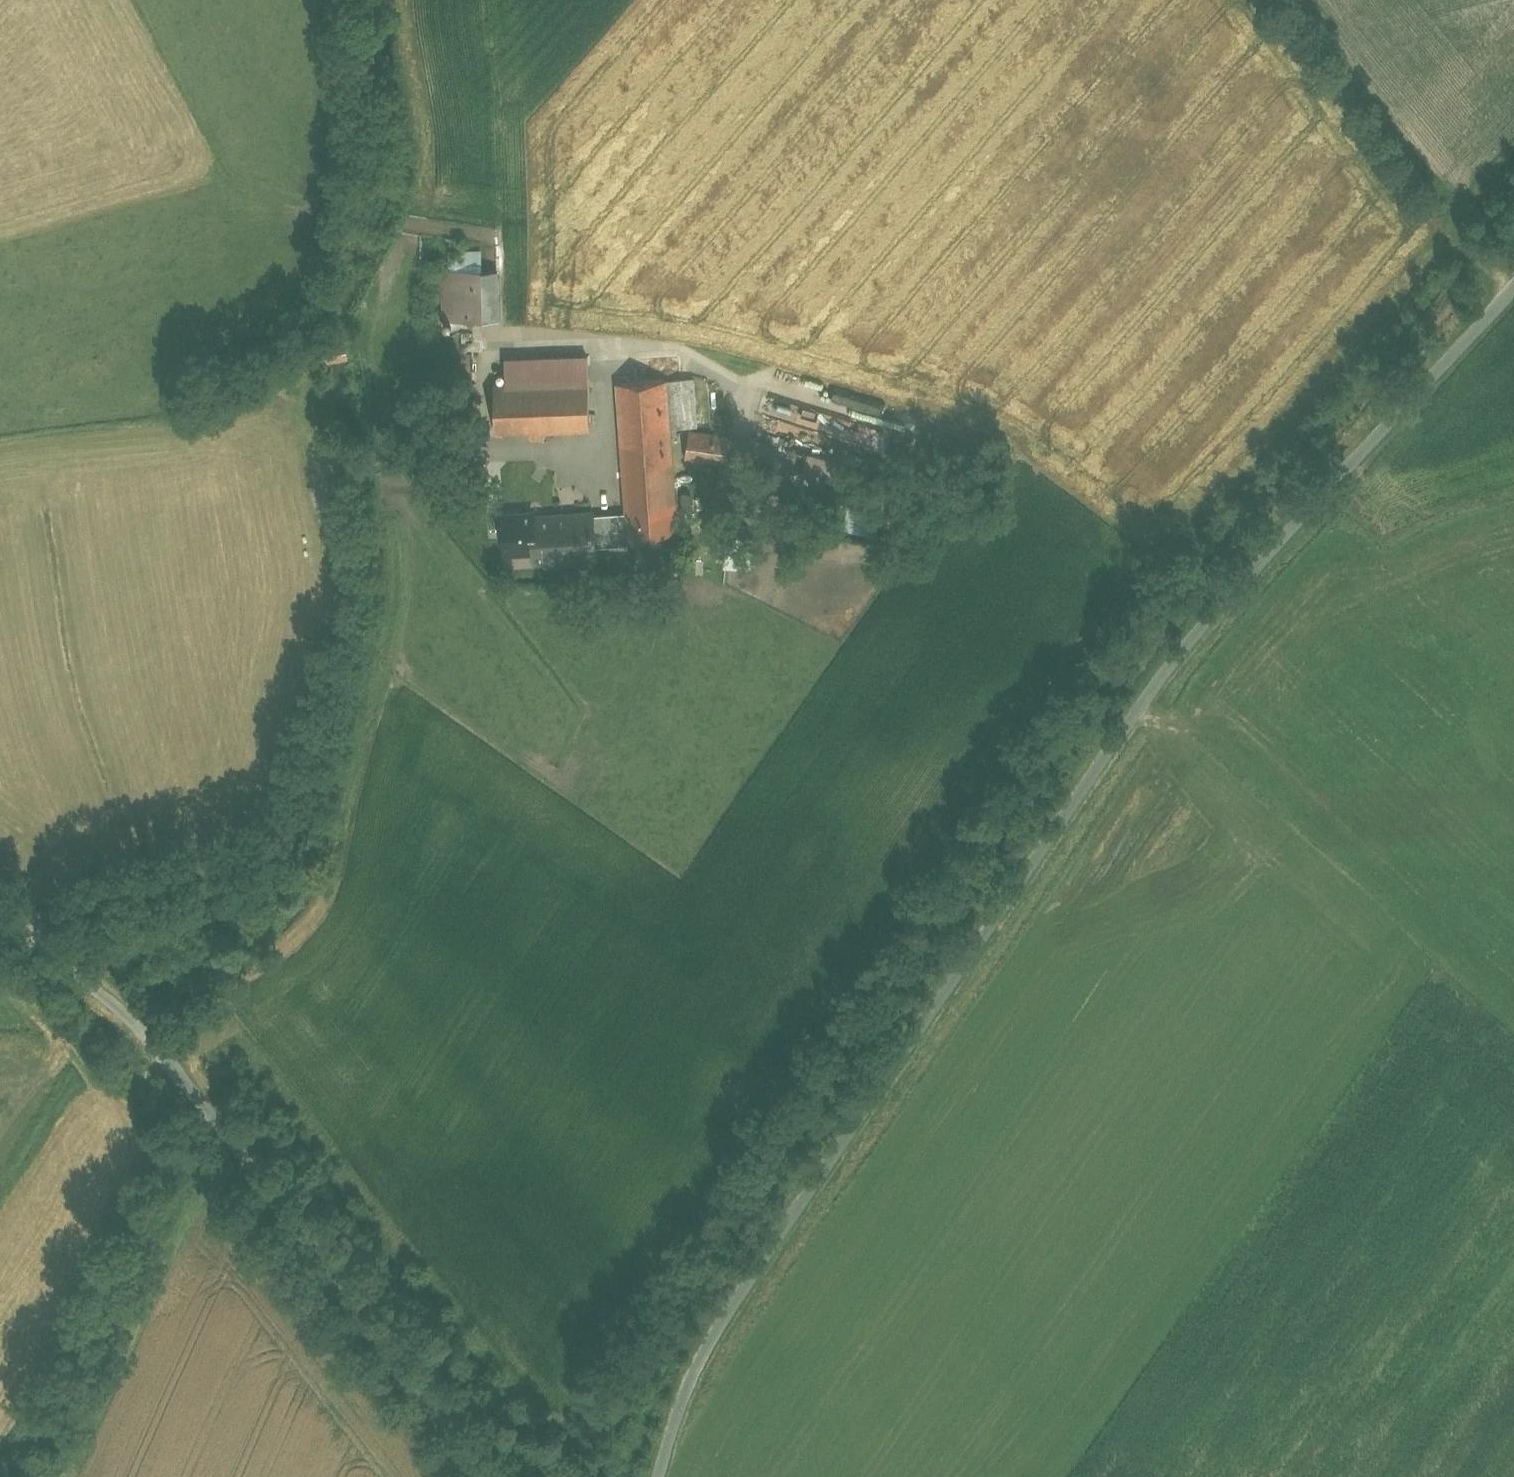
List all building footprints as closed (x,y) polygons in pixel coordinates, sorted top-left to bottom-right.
[(498,271),(450,272),(451,320),(499,319),(498,271)] [(588,356),(525,359),(526,383),(495,384),(496,432),(591,428),(588,356)] [(693,378),(619,382),(622,427),(621,427),(627,512),(629,532),(677,529),(670,427),(696,426),(693,378)] [(729,436),(690,431),(687,457),(726,462),(729,436)] [(853,484),(859,464),(818,452),(812,473),(853,484)] [(877,539),(885,514),(857,505),(849,531),(877,539)] [(593,512),(532,516),(535,562),(555,560),(554,555),(596,552),(596,546),(630,543),(629,532),(627,512),(593,514),(593,512)] [(534,549),(531,534),(526,535),(523,519),(502,522),(507,554),(534,549)]
